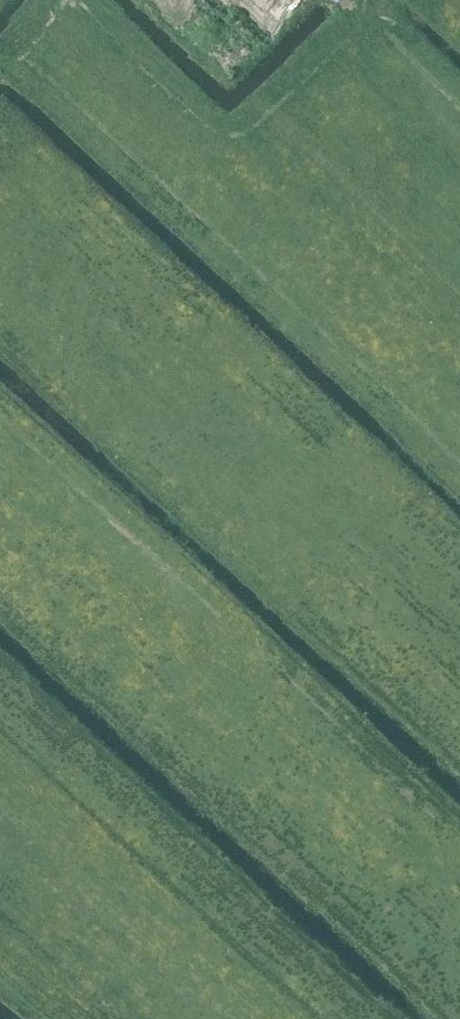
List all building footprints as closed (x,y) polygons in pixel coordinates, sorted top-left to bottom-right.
[(252,20),(271,0),(246,0),(239,8),(252,20)]
